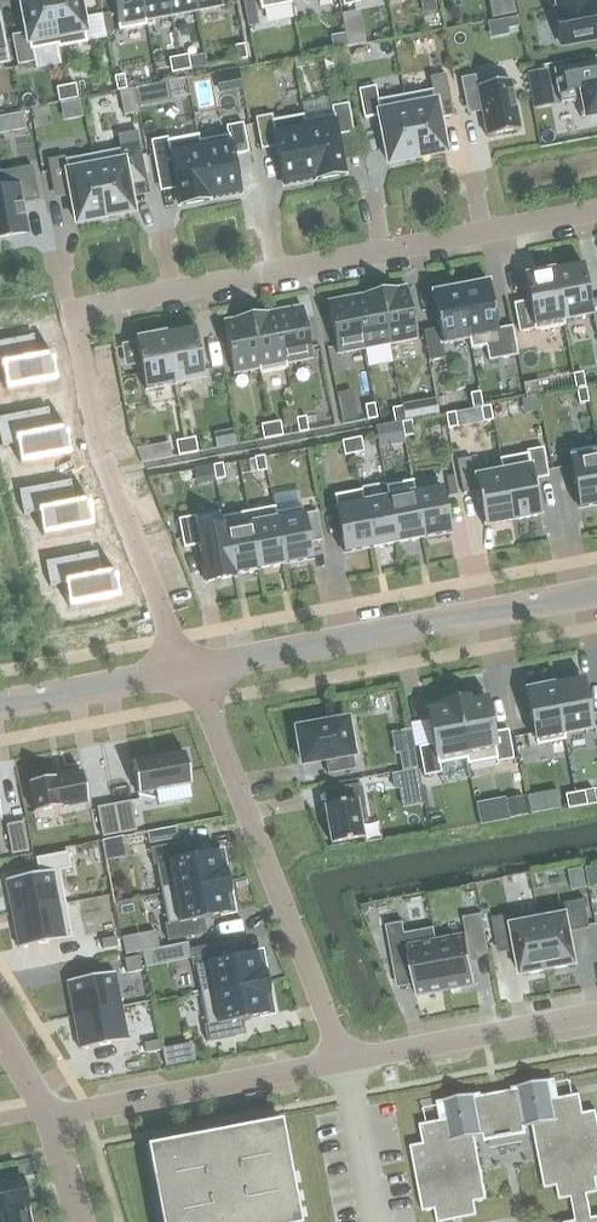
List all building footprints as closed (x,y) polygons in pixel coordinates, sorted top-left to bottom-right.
[(48,0),(19,0),(26,33),(10,36),(16,64),(31,61),(29,50),(56,45),(48,0)] [(56,45),(57,48),(86,42),(78,0),(48,0),(56,45)] [(139,0),(112,0),(118,31),(146,25),(145,20),(143,20),(139,0)] [(143,20),(145,20),(169,15),(166,0),(139,0),(143,20)] [(169,15),(195,10),(194,0),(166,0),(169,15)] [(195,10),(222,5),(221,0),(194,0),(195,10)] [(290,4),(290,0),(258,0),(260,10),(290,4)] [(584,5),(583,0),(556,0),(558,10),(554,10),(560,44),(596,37),(596,2),(584,5)] [(243,44),(233,46),(236,60),(246,59),(243,44)] [(187,55),(177,57),(180,71),(189,69),(187,55)] [(177,57),(167,58),(170,73),(180,71),(177,57)] [(553,70),(560,102),(576,99),(580,117),(596,114),(596,81),(590,83),(587,64),(553,70)] [(123,74),(113,76),(116,91),(126,89),(123,74)] [(431,90),(403,95),(415,158),(443,152),(437,118),(452,115),(444,74),(428,77),(431,90)] [(474,75),(459,78),(465,107),(479,104),(485,137),(519,130),(509,80),(476,86),(474,75)] [(74,84),(64,86),(67,100),(77,98),(74,84)] [(67,100),(64,86),(55,88),(58,102),(67,100)] [(403,95),(377,100),(374,86),(357,89),(363,119),(378,116),(387,163),(415,158),(403,95)] [(301,115),(313,177),(319,176),(319,179),(338,176),(337,172),(344,171),(337,136),(352,133),(347,103),(330,106),(332,115),(303,120),(302,115),(301,115)] [(24,112),(4,116),(8,133),(27,129),(24,112)] [(271,115),(254,118),(260,150),(275,147),(282,183),(288,181),(289,185),(308,181),(307,178),(313,177),(301,115),(272,120),(271,115)] [(198,140),(197,141),(208,197),(214,196),(215,199),(233,196),(233,192),(239,191),(232,155),(247,152),(242,124),(225,126),(226,135),(198,140)] [(119,150),(91,155),(103,217),(131,211),(125,176),(144,173),(136,131),(116,135),(119,150)] [(166,138),(149,141),(155,170),(170,167),(177,203),(183,202),(184,205),(202,202),(202,198),(208,197),(197,141),(198,140),(197,135),(167,140),(166,138)] [(103,217),(91,155),(64,160),(63,157),(46,160),(52,190),(68,187),(75,222),(103,217)] [(27,231),(22,203),(40,200),(33,166),(0,172),(0,236),(27,231)] [(553,269),(563,320),(591,314),(582,264),(553,269)] [(564,326),(563,320),(553,269),(522,275),(527,300),(512,303),(518,333),(533,330),(533,331),(564,326)] [(467,338),(470,349),(485,346),(488,361),(517,355),(511,326),(496,329),(487,281),(458,287),(467,338)] [(379,292),(388,343),(415,338),(405,287),(379,292)] [(440,343),(467,338),(458,287),(431,292),(437,328),(422,330),(427,360),(443,357),(440,343)] [(388,343),(379,292),(352,297),(362,348),(388,343)] [(362,348),(352,297),(326,302),(336,353),(362,348)] [(276,312),(285,362),(311,358),(301,307),(276,312)] [(257,368),(258,373),(286,368),(285,362),(276,312),(248,317),(257,368)] [(257,368),(248,317),(222,322),(232,373),(257,368)] [(164,333),(173,384),(203,378),(193,328),(164,333)] [(5,387),(55,377),(51,355),(52,355),(51,350),(46,351),(46,352),(36,354),(32,332),(0,338),(0,362),(5,387)] [(173,384),(164,333),(134,339),(144,389),(173,384)] [(581,372),(572,374),(574,388),(584,386),(581,372)] [(588,402),(585,388),(575,389),(578,404),(588,402)] [(478,393),(468,394),(471,409),(481,407),(478,393)] [(373,403),(364,405),(366,420),(376,418),(373,403)] [(410,405),(400,406),(403,421),(413,419),(410,405)] [(19,461),(69,451),(65,430),(66,429),(65,424),(60,425),(60,426),(51,428),(46,406),(0,415),(0,439),(14,437),(19,461)] [(400,406),(391,408),(393,423),(403,421),(400,406)] [(491,420),(489,406),(479,408),(482,422),(491,420)] [(304,416),(295,418),(297,432),(307,431),(304,416)] [(279,421),(269,423),(272,437),(281,436),(279,421)] [(413,435),(410,421),(400,423),(403,437),(413,435)] [(269,423),(260,425),(262,439),(272,437),(269,423)] [(387,425),(391,446),(404,443),(400,423),(387,425)] [(194,437),(184,439),(187,454),(196,452),(194,437)] [(362,452),(360,437),(350,439),(353,454),(362,452)] [(184,439),(174,441),(177,456),(187,454),(184,439)] [(353,454),(350,439),(340,441),(343,456),(353,454)] [(595,440),(594,440),(595,446),(568,451),(579,508),(596,504),(596,449),(595,440)] [(525,453),(499,458),(511,521),(539,515),(532,479),(547,477),(542,447),(525,451),(525,453)] [(256,472),(265,470),(263,456),(253,458),(256,472)] [(473,475),(469,457),(455,460),(462,493),(476,490),(483,526),(511,521),(499,458),(498,459),(500,470),(473,475)] [(214,480),(224,478),(221,464),(211,465),(214,480)] [(37,510),(41,534),(92,525),(87,503),(88,503),(87,498),(82,499),(82,500),(73,502),(69,479),(17,489),(22,513),(37,510)] [(412,480),(385,485),(396,543),(422,538),(413,492),(414,492),(412,480)] [(370,547),(396,543),(385,485),(360,490),(370,547)] [(414,492),(413,492),(422,538),(448,533),(440,487),(414,492)] [(360,490),(333,495),(343,553),(370,547),(360,490)] [(274,506),(247,512),(258,569),(284,564),(274,512),(275,512),(274,506)] [(310,559),(301,507),(275,512),(274,512),(284,564),(310,559)] [(247,512),(221,516),(233,577),(234,576),(233,574),(258,569),(247,512)] [(233,577),(221,516),(220,517),(222,525),(197,530),(194,516),(177,519),(183,548),(198,545),(205,582),(233,577)] [(64,583),(68,607),(118,598),(114,576),(115,576),(114,570),(109,571),(109,572),(100,574),(96,552),(44,562),(49,586),(64,583)] [(581,678),(553,684),(563,736),(591,730),(581,678)] [(553,684),(524,689),(535,745),(563,740),(563,736),(553,684)] [(469,697),(455,699),(467,765),(494,759),(495,762),(512,759),(507,730),(491,733),(485,697),(470,699),(469,697)] [(467,765),(455,699),(440,702),(441,705),(425,708),(432,744),(417,747),(423,776),(440,773),(438,764),(465,759),(466,765),(467,765)] [(355,769),(346,720),(296,730),(302,764),(325,759),(327,775),(355,769)] [(412,751),(398,754),(401,770),(415,768),(412,751)] [(190,785),(184,753),(130,763),(136,795),(190,785)] [(415,770),(395,774),(397,788),(418,784),(415,770)] [(87,804),(81,773),(27,783),(33,815),(87,804)] [(349,801),(323,805),(330,844),(361,838),(359,823),(367,822),(360,784),(346,786),(349,801)] [(574,793),(576,807),(586,805),(583,791),(574,793)] [(576,807),(574,793),(564,795),(567,809),(576,807)] [(503,800),(507,819),(526,815),(522,796),(503,800)] [(130,801),(112,804),(118,834),(135,830),(130,801)] [(112,804),(95,808),(101,837),(118,834),(112,804)] [(22,822),(5,825),(10,854),(27,851),(22,822)] [(221,850),(181,857),(178,842),(149,848),(152,865),(155,864),(160,893),(227,881),(221,850)] [(12,917),(60,908),(53,874),(6,883),(12,917)] [(166,940),(196,935),(193,920),(233,912),(227,881),(160,893),(166,923),(163,923),(166,940)] [(538,919),(548,970),(576,964),(570,931),(589,927),(583,899),(564,903),(566,913),(538,919)] [(18,950),(66,941),(60,908),(12,917),(18,950)] [(465,934),(435,940),(445,991),(475,985),(468,948),(487,944),(481,914),(462,918),(465,934)] [(548,970),(538,919),(510,924),(509,915),(491,918),(496,942),(513,939),(520,975),(548,970)] [(402,923),(386,925),(393,963),(409,960),(413,985),(415,996),(445,991),(435,940),(433,928),(404,934),(402,923)] [(115,937),(100,940),(102,949),(117,947),(115,937)] [(220,959),(217,943),(188,949),(191,966),(194,965),(200,995),(267,982),(261,951),(220,959)] [(138,956),(123,959),(126,973),(140,971),(138,956)] [(74,1016),(121,1007),(115,974),(67,983),(74,1016)] [(206,1041),(235,1036),(232,1021),(272,1013),(267,982),(200,995),(205,1024),(202,1025),(206,1041)] [(80,1050),(128,1041),(121,1007),(74,1016),(80,1050)] [(143,1043),(145,1053),(159,1050),(157,1041),(143,1043)] [(590,1218),(586,1195),(596,1193),(596,1186),(596,1179),(596,1120),(595,1111),(582,1113),(579,1094),(555,1099),(552,1080),(512,1087),(513,1090),(478,1097),(478,1094),(438,1101),(442,1120),(424,1124),(419,1125),(422,1144),(409,1146),(422,1212),(434,1210),(436,1221),(444,1221),(476,1216),(474,1202),(486,1200),(474,1137),(482,1136),(483,1141),(525,1133),(524,1128),(532,1126),(544,1189),(556,1186),(558,1200),(571,1198),(575,1221),(569,1221),(596,1221),(596,1217),(590,1218)] [(280,1120),(214,1133),(145,1146),(160,1221),(299,1221),(280,1120)] [(0,1181),(0,1212),(26,1206),(27,1206),(21,1177),(0,1181)] [(0,1212),(0,1221),(29,1221),(26,1206),(0,1212)]
